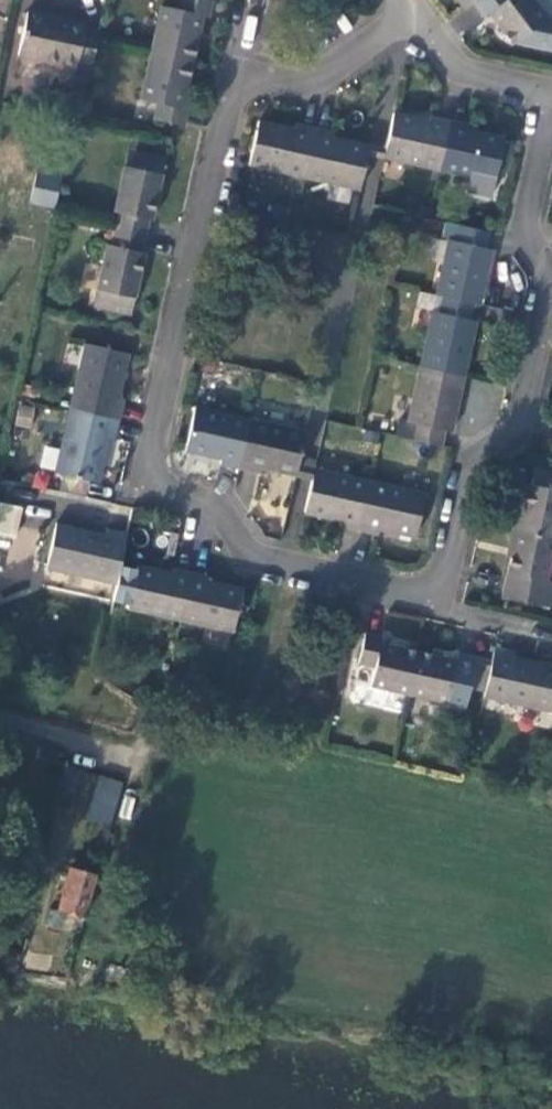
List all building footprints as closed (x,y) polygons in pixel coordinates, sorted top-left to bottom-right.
[(192,62),(202,16),(208,17),(212,0),(180,0),(178,9),(159,5),(148,52),(192,62)] [(473,3),(483,18),(488,14),(511,45),(547,18),(533,0),(477,0),(473,3)] [(98,33),(84,30),(85,25),(27,12),(18,55),(76,68),(67,110),(81,112),(96,40),(98,33)] [(192,62),(148,52),(138,98),(157,103),(153,118),(184,125),(187,108),(182,107),(192,62)] [(385,150),(383,157),(438,170),(449,121),(430,117),(429,122),(393,113),(385,150)] [(303,177),(315,128),(295,124),(294,129),(258,121),(248,165),(303,177)] [(469,125),(449,121),(438,170),(470,177),(466,190),(491,196),(494,182),(504,138),(468,130),(469,125)] [(367,154),(369,146),(333,138),(334,133),(315,128),(303,177),(359,190),(367,154)] [(367,154),(383,157),(385,150),(369,146),(367,154)] [(128,150),(124,166),(136,169),(139,153),(128,150)] [(136,169),(124,166),(114,212),(118,213),(114,229),(144,236),(148,219),(151,220),(165,158),(139,153),(136,169)] [(30,204),(55,209),(62,177),(36,172),(30,204)] [(441,238),(448,239),(455,242),(458,225),(444,222),(441,238)] [(435,295),(442,297),(473,303),(480,305),(492,250),(485,248),(489,232),(458,225),(455,242),(448,239),(435,295)] [(108,292),(105,309),(130,315),(144,252),(141,251),(144,236),(114,229),(111,245),(107,244),(97,290),(108,292)] [(93,306),(105,309),(108,292),(97,290),(93,306)] [(416,307),(432,311),(439,313),(442,297),(435,295),(419,292),(416,307)] [(439,313),(432,311),(419,366),(464,377),(476,321),(470,320),(473,303),(442,297),(439,313)] [(83,344),(69,408),(118,419),(122,399),(118,399),(128,354),(83,344)] [(464,377),(419,366),(407,423),(414,424),(410,440),(441,446),(445,431),(451,432),(464,377)] [(219,464),(239,468),(250,419),(194,407),(184,451),(221,459),(219,464)] [(118,419),(69,408),(54,473),(99,483),(109,439),(114,439),(118,419)] [(295,476),(298,465),(305,432),(250,419),(239,468),(258,473),(259,468),(295,476)] [(40,467),(54,470),(58,447),(43,445),(40,467)] [(314,469),(298,465),(295,476),(311,480),(314,469)] [(551,537),(551,472),(534,468),(530,485),(527,484),(523,501),(517,529),(551,537)] [(314,469),(311,480),(304,513),(340,521),(339,525),(358,530),(369,481),(314,469)] [(424,494),(369,481),(358,530),(377,535),(378,530),(415,538),(424,494)] [(512,529),(517,529),(523,501),(519,500),(512,529)] [(15,542),(22,506),(0,502),(0,539),(15,542)] [(115,584),(119,566),(126,534),(106,530),(106,535),(55,524),(45,568),(115,584)] [(511,555),(502,596),(551,607),(551,582),(546,580),(551,553),(551,537),(517,529),(511,555)] [(507,555),(511,555),(517,529),(512,529),(507,555)] [(180,620),(190,573),(172,569),(172,573),(136,565),(136,569),(119,566),(115,584),(112,601),(128,605),(127,608),(180,620)] [(207,577),(190,573),(180,620),(232,632),(242,589),(207,581),(207,577)] [(370,686),(409,694),(418,651),(381,643),(382,637),(365,633),(358,663),(374,667),(370,686)] [(484,691),(483,697),(551,712),(551,666),(513,657),(514,653),(494,648),(491,661),(484,691)] [(468,688),(475,657),(457,654),(456,660),(418,651),(409,694),(448,703),(452,684),(468,688)] [(491,661),(475,657),(468,688),(484,691),(491,661)] [(464,707),(468,688),(452,684),(448,703),(464,707)] [(84,818),(98,775),(70,766),(56,809),(84,818)] [(85,818),(110,826),(124,782),(99,774),(85,818)] [(83,917),(96,876),(69,868),(57,909),(83,917)]
